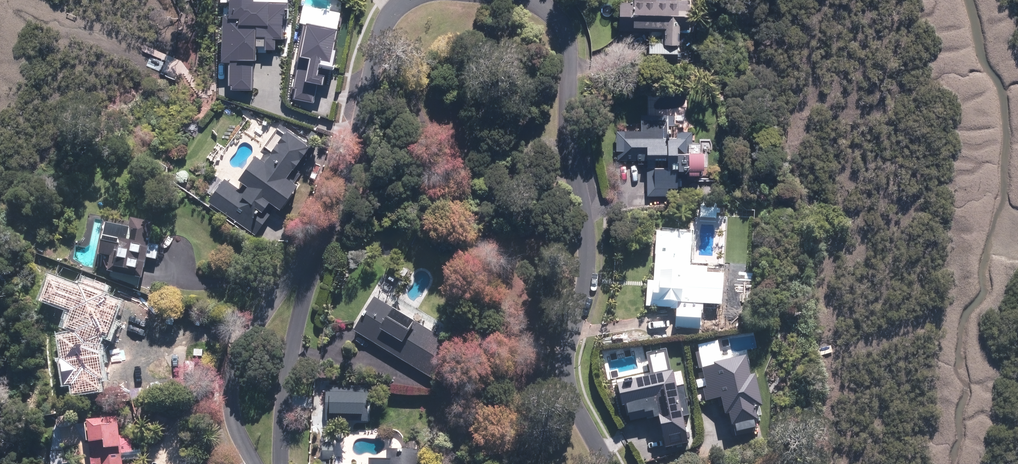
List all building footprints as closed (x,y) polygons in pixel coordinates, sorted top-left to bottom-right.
[(300,0),(249,0),(256,14),(272,7),(275,12),(300,0)] [(694,1),(666,0),(637,0),(637,4),(623,3),(622,31),(665,33),(665,43),(652,43),(652,64),(680,64),(680,46),(684,46),(685,30),(692,31),(694,1)] [(305,12),(303,7),(278,19),(281,24),(273,28),(286,55),(277,58),(274,67),(281,83),(278,93),(299,101),(299,100),(302,100),(316,61),(324,57),(320,50),(326,47),(309,11),(305,12)] [(620,131),(620,161),(641,161),(641,163),(654,163),(654,162),(671,162),(671,169),(649,169),(649,197),(681,197),(682,175),(693,175),(693,176),(695,176),(695,178),(706,178),(706,173),(710,173),(710,155),(705,155),(705,145),(696,145),(696,133),(680,132),(680,139),(678,139),(678,117),(644,116),(644,131),(620,131)] [(227,179),(211,203),(257,236),(278,207),(285,212),(303,187),(297,183),(303,175),(301,173),(318,149),(284,125),(264,153),(267,155),(264,160),(260,157),(243,182),(246,184),(242,190),(227,179)] [(168,167),(158,161),(153,169),(164,175),(168,167)] [(153,246),(157,227),(135,222),(133,231),(106,225),(100,257),(106,259),(110,271),(112,272),(112,275),(145,282),(150,260),(158,262),(161,248),(153,246)] [(708,288),(709,280),(710,267),(694,266),(696,234),(660,231),(656,280),(650,280),(648,306),(679,308),(678,327),(703,329),(705,307),(701,307),(702,293),(702,287),(708,288)] [(135,299),(95,284),(90,298),(82,295),(74,315),(106,327),(97,349),(95,348),(89,366),(93,368),(92,371),(113,379),(112,383),(150,397),(158,378),(156,377),(157,374),(129,363),(132,355),(134,356),(138,347),(135,346),(148,311),(132,306),(135,299)] [(356,330),(439,381),(448,340),(377,296),(356,330)] [(722,321),(722,323),(723,324),(724,325),(725,326),(726,327),(727,327),(729,328),(730,328),(731,328),(733,327),(734,326),(735,326),(736,325),(737,323),(737,322),(737,321),(737,319),(737,318),(737,317),(736,315),(735,314),(734,313),(733,313),(732,312),(731,312),(729,312),(728,312),(727,312),(725,313),(724,314),(723,315),(722,316),(722,317),(722,318),(721,320),(722,321)] [(722,411),(707,360),(674,370),(680,389),(656,396),(665,424),(688,417),(696,445),(747,430),(740,406),(722,411)] [(144,462),(125,463),(124,449),(136,448),(134,431),(124,432),(121,411),(91,415),(92,419),(88,419),(90,437),(91,437),(94,461),(98,461),(98,463),(144,463),(144,462)] [(422,449),(394,448),(393,459),(374,458),(373,463),(421,463),(422,449)]
